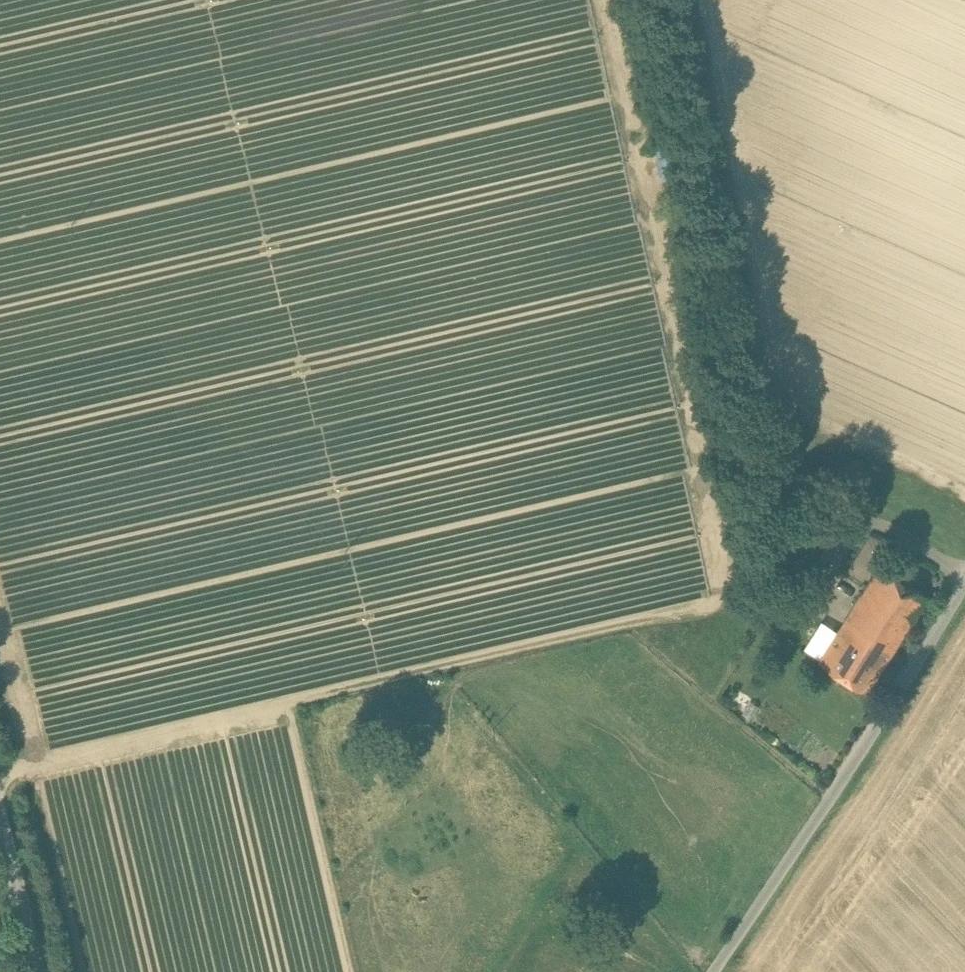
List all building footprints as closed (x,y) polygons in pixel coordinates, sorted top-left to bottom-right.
[(879,560),(819,654),(867,685),(927,590),(879,560)]
